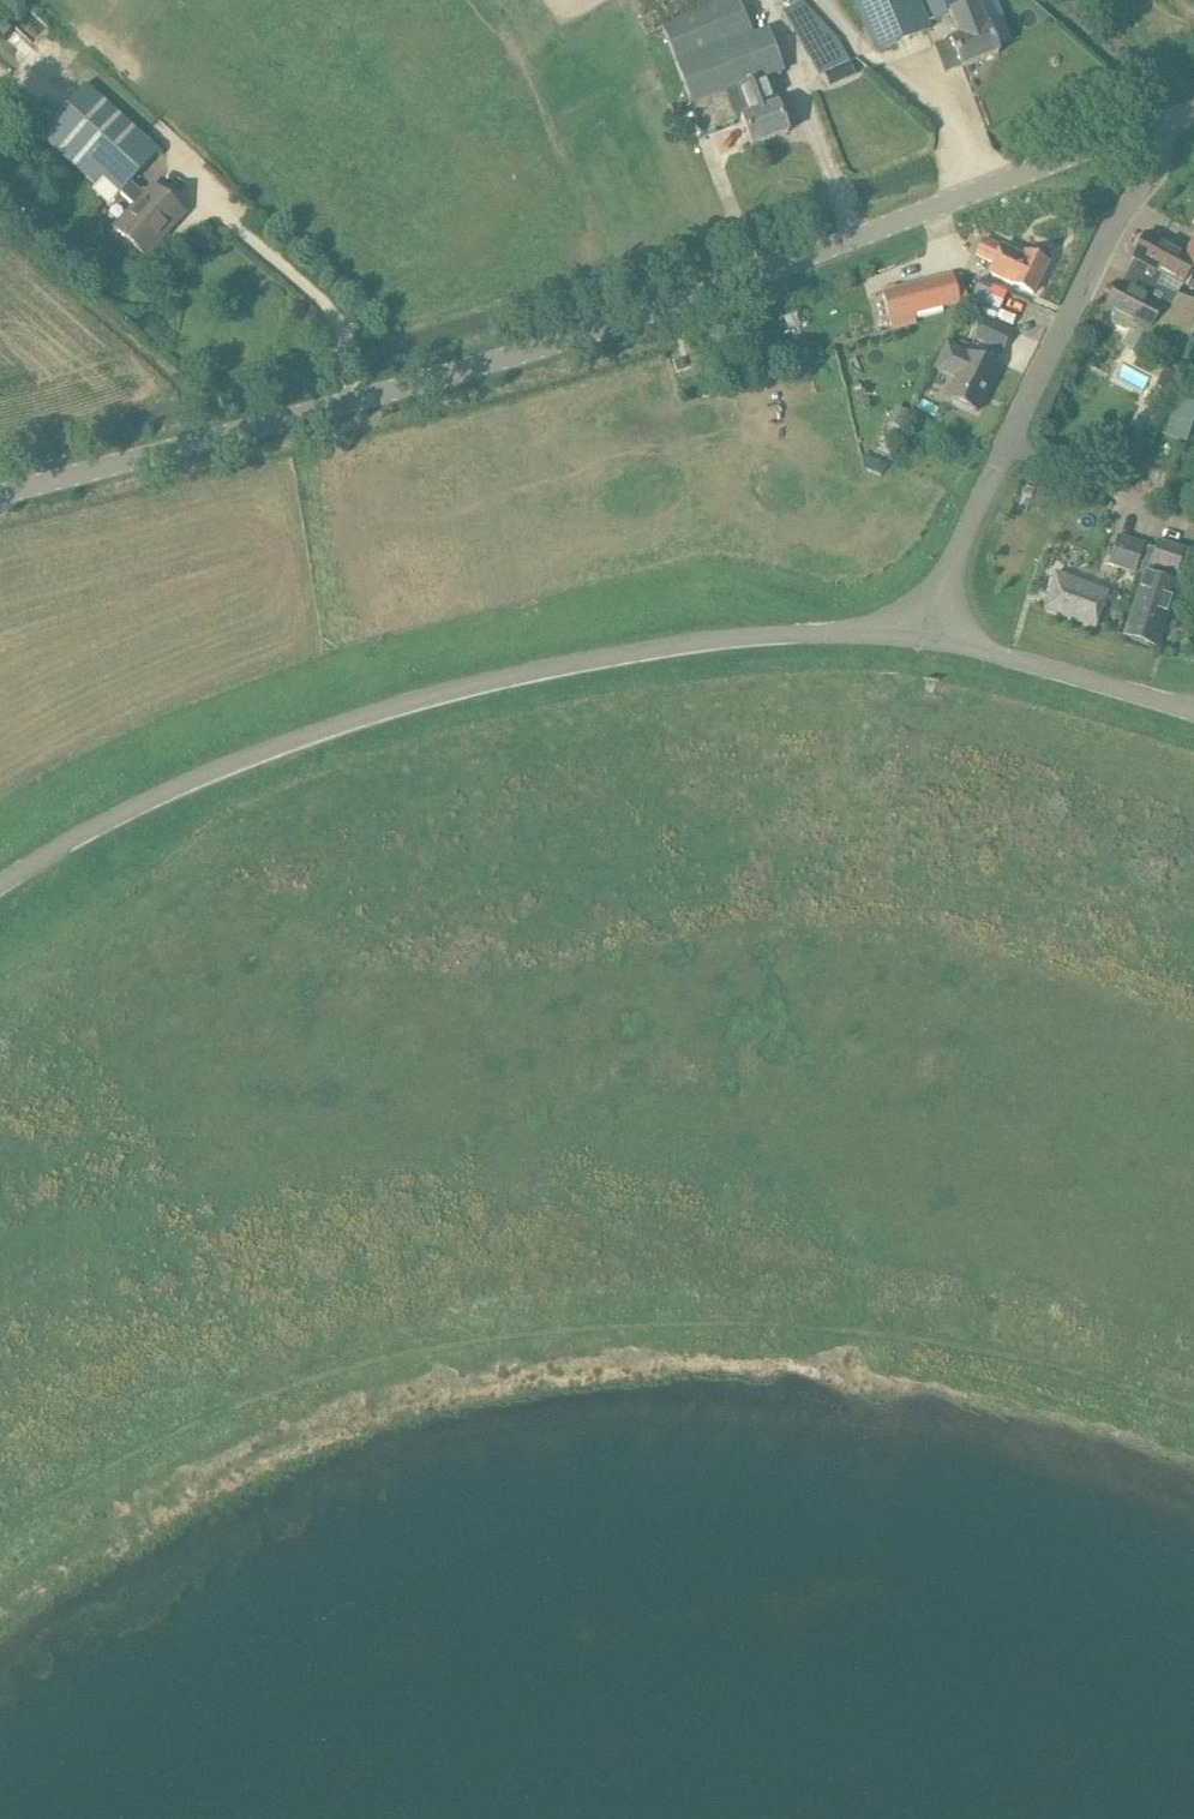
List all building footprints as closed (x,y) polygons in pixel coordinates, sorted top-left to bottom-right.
[(777,105),(767,81),(785,74),(769,30),(753,36),(738,0),(720,0),(662,27),(677,64),(693,109),(691,109),(701,135),(742,120),(752,148),(788,134),(777,105)] [(920,0),(852,0),(875,53),(932,30),(920,0)] [(958,0),(925,0),(935,23),(950,17),(958,37),(934,46),(945,75),(998,55),(987,26),(986,27),(977,2),(961,8),(958,0)] [(839,41),(803,2),(782,12),(819,76),(852,62),(839,41)] [(131,184),(160,152),(86,86),(41,136),(56,150),(63,143),(135,208),(115,230),(146,258),(160,241),(159,240),(168,229),(170,231),(185,215),(154,187),(145,197),(131,184)] [(1138,250),(1133,259),(1163,276),(1182,286),(1191,270),(1193,272),(1193,241),(1186,256),(1146,235),(1145,238),(1142,237),(1139,238),(1135,246),(1136,249),(1138,250)] [(1022,257),(1002,247),(983,238),(974,256),(994,265),(989,274),(1035,296),(1049,264),(1024,253),(1022,257)] [(968,300),(962,276),(954,278),(954,274),(881,292),(891,333),(917,326),(915,317),(961,305),(960,301),(968,300)] [(1157,287),(1178,295),(1182,286),(1163,276),(1157,287)] [(967,309),(994,321),(1006,294),(978,282),(967,309)] [(1119,284),(1106,309),(1115,314),(1112,321),(1113,327),(1125,332),(1128,330),(1161,348),(1170,330),(1191,341),(1193,333),(1193,302),(1178,295),(1168,311),(1162,308),(1163,307),(1119,284)] [(1012,331),(985,318),(975,341),(1002,353),(1012,331)] [(999,368),(947,343),(934,370),(956,381),(947,399),(977,414),(999,368)] [(1165,368),(1176,374),(1184,360),(1171,354),(1165,368)] [(1181,388),(1178,399),(1168,395),(1154,432),(1187,442),(1193,421),(1193,392),(1181,388)] [(902,428),(909,413),(895,407),(889,423),(902,428)] [(859,466),(880,475),(884,465),(864,456),(859,466)] [(1146,545),(1118,535),(1108,566),(1135,575),(1146,545)] [(1185,550),(1158,541),(1155,551),(1147,548),(1138,573),(1146,576),(1125,639),(1154,649),(1167,608),(1176,611),(1187,577),(1178,575),(1180,569),(1179,569),(1185,550)] [(1108,592),(1055,574),(1043,609),(1096,627),(1108,592)]
